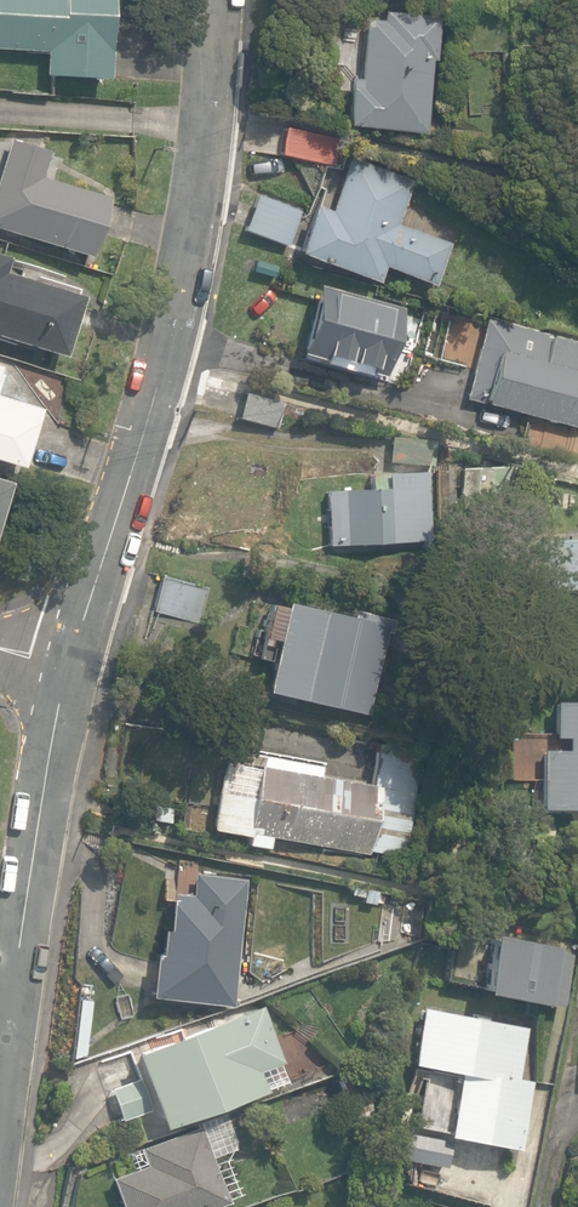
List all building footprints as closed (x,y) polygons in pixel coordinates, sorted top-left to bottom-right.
[(103,79),(107,0),(0,0),(0,50),(42,53),(40,75),(103,79)] [(342,125),(421,133),(429,58),(433,59),(438,16),(381,10),(380,21),(363,19),(356,79),(347,78),(342,125)] [(333,139),(286,131),(281,159),(328,166),(333,139)] [(85,254),(103,197),(39,178),(46,151),(6,139),(0,161),(0,229),(85,254)] [(378,265),(432,284),(446,243),(394,225),(409,181),(348,159),(329,211),(311,205),(294,254),(372,281),(378,265)] [(244,230),(286,246),(299,212),(256,196),(244,230)] [(59,356),(78,295),(3,271),(7,258),(0,255),(0,337),(59,356)] [(253,260),(249,273),(272,280),(276,267),(253,260)] [(298,353),(382,376),(400,307),(316,285),(298,353)] [(577,426),(577,337),(484,315),(464,398),(577,426)] [(234,418),(278,431),(286,404),(242,391),(234,418)] [(16,466),(35,408),(0,397),(0,461),(16,466)] [(386,461),(431,465),(433,440),(388,437),(386,461)] [(460,469),(462,516),(503,513),(511,466),(460,469)] [(324,491),(327,545),(429,539),(425,471),(369,474),(370,489),(324,491)] [(458,567),(488,570),(492,522),(462,519),(458,567)] [(530,541),(534,592),(577,589),(577,537),(530,541)] [(152,610),(200,623),(209,589),(161,577),(152,610)] [(264,694),(365,715),(385,620),(351,612),(349,621),(282,606),(281,611),(267,608),(260,638),(275,642),(264,694)] [(577,809),(577,701),(551,701),(551,737),(564,737),(563,749),(538,748),(537,808),(577,809)] [(366,850),(404,856),(422,751),(377,743),(370,786),(319,777),(321,768),(247,754),(245,767),(221,763),(208,829),(246,836),(247,833),(247,832),(248,832),(246,844),(268,849),(270,837),(365,854),(366,850)] [(177,811),(131,801),(126,827),(172,837),(177,811)] [(147,995),(229,1005),(244,878),(192,872),(189,894),(170,891),(169,903),(168,903),(165,929),(159,928),(156,953),(152,952),(147,995)] [(127,1050),(153,1123),(257,1086),(250,1068),(275,1059),(255,1003),(127,1050)] [(443,1135),(514,1149),(527,1080),(514,1077),(524,1027),(420,1007),(409,1063),(455,1072),(443,1135)] [(226,1202),(209,1157),(236,1148),(224,1114),(193,1125),(194,1128),(138,1148),(144,1165),(109,1178),(119,1206),(212,1206),(226,1202)]
